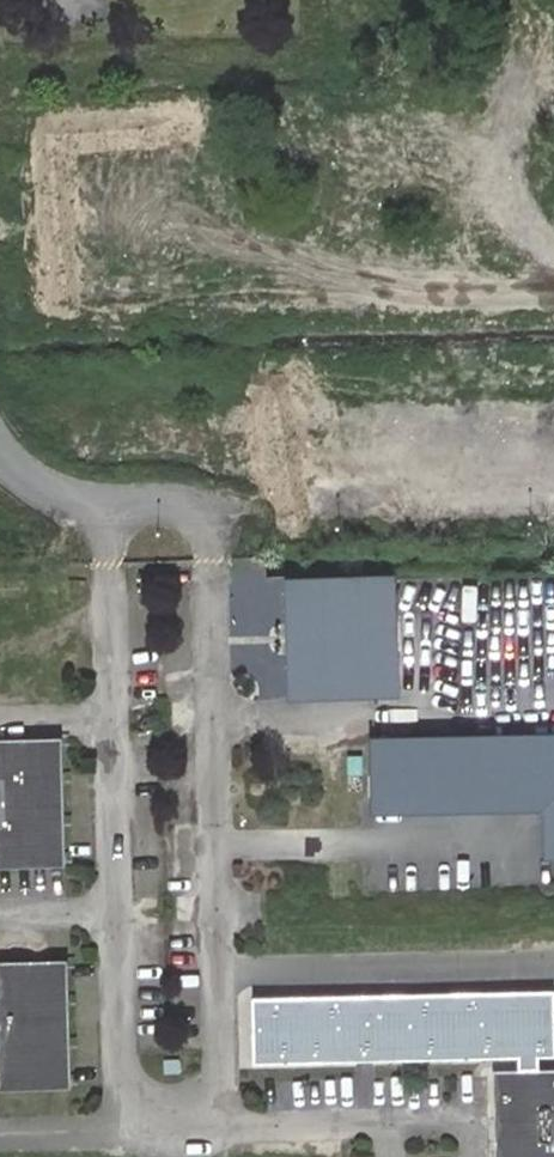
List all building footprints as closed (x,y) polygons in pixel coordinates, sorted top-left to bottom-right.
[(394,578),(359,579),(362,691),(397,690),(394,578)] [(362,691),(359,579),(296,580),(297,622),(306,622),(306,652),(297,652),(298,693),(362,691)] [(297,622),(296,580),(284,581),(287,693),(298,693),(297,652),(306,652),(306,622),(297,622)] [(372,741),(374,803),(553,798),(553,807),(553,737),(372,741)] [(65,861),(62,742),(0,744),(0,862),(65,861)] [(70,1084),(67,965),(0,966),(0,1085),(70,1084)] [(252,997),(253,1061),(520,1055),(520,1070),(539,1069),(539,1054),(553,1054),(553,1009),(553,990),(252,997)] [(539,1069),(520,1070),(492,1070),(494,1153),(502,1156),(553,1156),(553,1069),(539,1069)]
